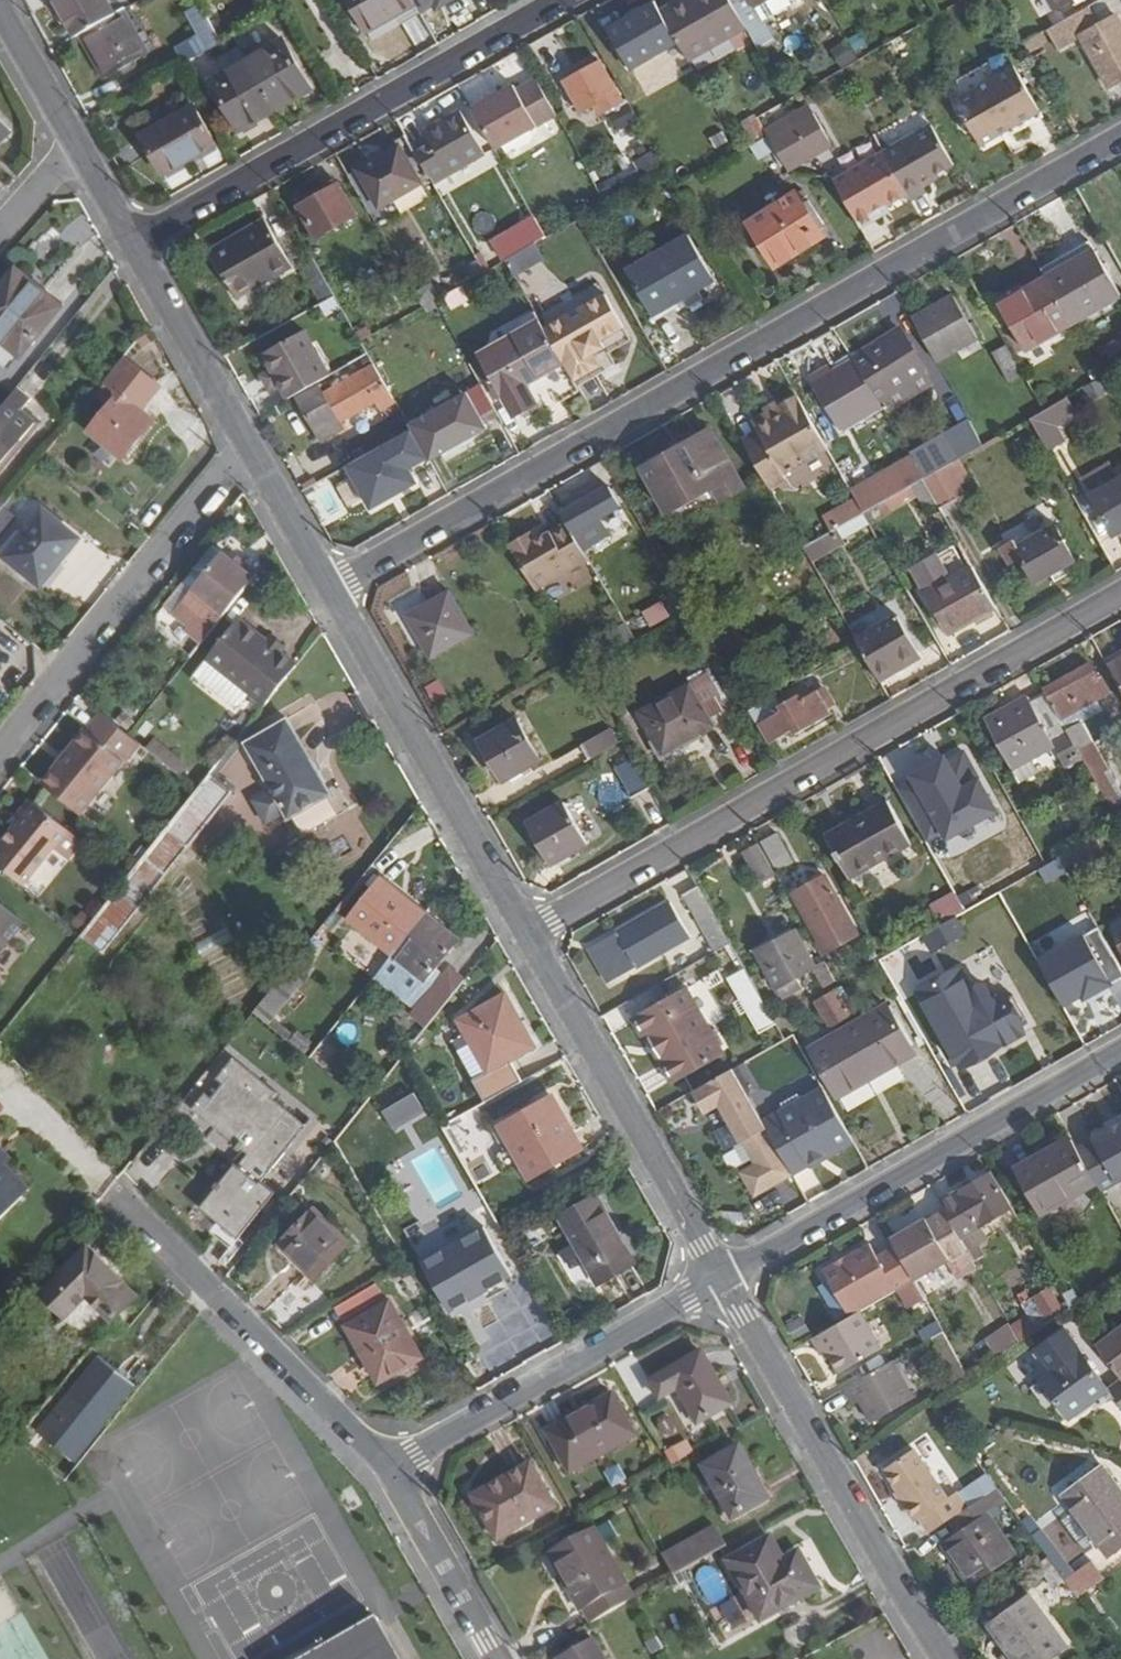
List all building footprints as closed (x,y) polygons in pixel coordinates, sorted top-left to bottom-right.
[(75,37),(80,35),(114,15),(105,0),(54,0),(75,37)] [(360,19),(366,16),(373,29),(416,5),(413,0),(350,0),(360,19)] [(419,11),(434,3),(432,0),(429,0),(417,7),(419,11)] [(688,0),(680,0),(661,11),(665,17),(690,3),(688,0)] [(665,17),(689,61),(747,28),(730,0),(688,0),(690,3),(665,17)] [(747,28),(759,50),(776,41),(765,23),(756,6),(766,0),(730,0),(747,28)] [(765,23),(806,0),(766,0),(756,6),(765,23)] [(1074,0),(1051,0),(1056,10),(1074,0)] [(197,35),(176,47),(185,64),(211,49),(220,43),(198,5),(184,13),(197,35)] [(1117,17),(1101,26),(1091,8),(1050,32),(1060,49),(1082,37),(1110,87),(1120,81),(1120,23),(1117,17)] [(668,50),(645,9),(608,29),(609,31),(631,71),(668,50)] [(106,79),(149,55),(124,10),(114,15),(80,35),(105,80),(106,79)] [(360,19),(368,32),(373,29),(366,16),(360,19)] [(860,32),(847,39),(848,40),(854,52),(867,45),(860,32)] [(1045,35),(1025,46),(1028,52),(1049,41),(1045,35)] [(896,39),(885,45),(894,59),(904,53),(896,39)] [(282,40),(247,61),(276,110),(310,90),(282,41),(282,40)] [(854,52),(848,40),(830,50),(840,67),(857,57),(854,52)] [(211,49),(185,64),(194,79),(220,64),(211,49)] [(948,90),(957,105),(1016,71),(1008,56),(948,90)] [(211,83),(239,131),(276,110),(247,61),(211,81),(211,83)] [(620,99),(600,63),(566,82),(582,112),(599,102),(602,108),(603,108),(620,99)] [(957,105),(981,148),(1041,114),(1016,71),(957,105)] [(474,109),(497,150),(557,116),(536,79),(517,89),(515,85),(474,109)] [(215,144),(187,97),(136,127),(164,174),(165,174),(215,144)] [(790,125),(813,113),(808,104),(763,129),(767,136),(775,151),(777,154),(786,149),(773,126),(787,119),(790,125)] [(428,136),(412,145),(431,177),(434,183),(484,154),(459,111),(441,122),(444,127),(428,136)] [(773,126),(786,149),(777,154),(785,168),(832,143),(815,112),(813,113),(790,125),(787,119),(773,126)] [(767,136),(763,129),(756,117),(742,125),(752,144),(767,136)] [(11,130),(0,119),(0,141),(11,130)] [(444,127),(441,122),(425,130),(426,131),(428,136),(444,127)] [(885,154),(910,196),(926,187),(924,184),(936,177),(955,166),(932,127),(885,154)] [(758,161),(775,151),(767,136),(752,144),(749,146),(758,161)] [(409,139),(353,171),(375,210),(431,177),(412,145),(409,139)] [(653,150),(633,159),(641,176),(661,168),(653,150)] [(908,196),(882,152),(833,179),(862,228),(891,212),(888,207),(908,196)] [(353,171),(348,174),(370,213),(375,210),(353,171)] [(938,180),(936,177),(924,184),(926,187),(938,180)] [(356,215),(338,184),(300,207),(317,237),(355,216),(356,215)] [(822,237),(796,194),(749,224),(776,266),(822,237)] [(292,266),(264,220),(241,234),(245,240),(217,257),(214,258),(237,298),(292,266)] [(241,234),(213,250),(210,252),(214,258),(217,257),(245,240),(241,234)] [(689,237),(629,272),(628,273),(653,316),(714,280),(689,237)] [(533,244),(504,261),(514,278),(545,260),(535,243),(533,244)] [(1049,286),(1069,324),(1071,327),(1120,299),(1120,298),(1120,297),(1094,250),(1070,264),(1074,272),(1049,286)] [(491,252),(478,260),(485,272),(498,264),(491,252)] [(313,259),(301,267),(321,304),(335,297),(313,259)] [(478,260),(478,259),(465,266),(472,279),(485,272),(478,260)] [(1074,272),(1070,264),(1044,278),(1045,280),(1049,286),(1074,272)] [(56,311),(30,289),(35,283),(17,268),(0,289),(0,344),(1,345),(7,338),(24,352),(56,311)] [(1001,308),(1024,349),(1069,324),(1049,286),(1045,280),(1000,305),(1001,308)] [(30,289),(56,311),(62,304),(35,283),(30,289)] [(432,283),(415,293),(423,307),(433,301),(440,297),(432,283)] [(470,301),(463,287),(445,297),(452,310),(469,302),(470,301)] [(605,295),(543,330),(573,381),(600,367),(593,355),(604,349),(600,341),(624,328),(605,295)] [(953,297),(913,319),(937,362),(978,339),(954,298),(953,297)] [(539,321),(533,312),(520,319),(526,328),(481,355),(516,416),(538,403),(527,384),(542,376),(558,404),(579,392),(573,381),(563,364),(543,330),(539,321)] [(366,327),(355,332),(361,341),(371,335),(366,327)] [(898,328),(851,359),(871,390),(887,413),(896,407),(895,407),(891,401),(929,375),(898,328)] [(306,337),(266,360),(272,372),(265,376),(273,390),(280,386),(289,401),(330,377),(306,337)] [(11,369),(24,352),(7,338),(1,345),(0,344),(0,360),(11,369)] [(839,369),(833,374),(818,383),(814,386),(833,415),(871,390),(851,359),(837,338),(824,346),(825,347),(839,369)] [(1109,368),(1120,361),(1120,339),(1100,350),(1109,368)] [(994,356),(1010,383),(1023,376),(1007,347),(993,355),(994,356)] [(161,386),(124,355),(103,381),(120,395),(89,431),(125,460),(155,420),(142,410),(161,386)] [(377,404),(381,411),(396,403),(374,365),(323,395),(318,387),(299,398),(323,440),(342,429),(340,425),(377,404)] [(829,367),(827,369),(814,378),(818,383),(833,374),(829,367)] [(1094,367),(1086,372),(1091,381),(1099,376),(1094,367)] [(270,392),(273,390),(265,376),(262,378),(270,392)] [(1093,385),(1083,390),(1090,403),(1101,397),(1093,385)] [(497,413),(482,386),(421,420),(410,398),(397,404),(425,453),(437,446),(442,454),(472,437),(489,428),(485,420),(497,413)] [(0,410),(0,466),(34,423),(19,410),(28,399),(17,389),(0,410)] [(828,451),(797,397),(778,407),(781,412),(755,426),(758,431),(742,440),(771,490),(786,481),(784,476),(828,451)] [(1075,415),(1067,400),(1061,403),(1069,418),(1075,415)] [(1061,403),(1030,420),(1047,451),(1064,441),(1055,426),(1069,418),(1061,403)] [(781,412),(778,407),(752,421),(755,426),(781,412)] [(970,419),(944,433),(960,460),(985,447),(970,419)] [(711,431),(643,470),(668,515),(714,489),(722,502),(744,489),(711,431)] [(944,433),(913,452),(930,477),(949,467),(959,461),(960,460),(944,433)] [(476,445),(472,437),(442,454),(446,462),(450,459),(476,445)] [(971,481),(959,461),(949,467),(960,487),(971,481)] [(850,472),(843,476),(865,515),(912,488),(924,481),(916,466),(872,491),(866,481),(858,486),(850,472)] [(930,477),(924,481),(939,506),(940,508),(965,495),(960,487),(949,467),(930,477)] [(843,476),(830,484),(852,522),(865,515),(843,476)] [(917,498),(926,512),(939,506),(924,481),(912,488),(917,498)] [(1092,497),(1115,535),(1120,532),(1120,481),(1092,497)] [(917,498),(912,488),(865,515),(868,520),(871,525),(917,498)] [(722,502),(714,489),(668,515),(675,525),(676,528),(722,502)] [(609,490),(564,515),(569,524),(574,534),(601,519),(619,509),(609,490)] [(0,510),(0,535),(15,517),(2,507),(0,510)] [(6,556),(35,580),(55,555),(61,560),(79,539),(43,510),(18,540),(11,535),(0,549),(0,552),(6,556)] [(852,522),(805,549),(813,564),(846,545),(842,538),(847,535),(846,532),(868,520),(865,515),(852,522)] [(601,519),(574,534),(584,550),(610,535),(601,519)] [(530,535),(509,546),(536,592),(590,561),(584,550),(574,534),(569,524),(536,543),(531,535),(530,535)] [(1018,549),(1014,543),(1002,550),(1010,564),(1021,558),(1037,585),(1076,562),(1055,527),(1018,549)] [(963,548),(961,546),(917,570),(929,592),(973,566),(970,562),(966,564),(958,550),(963,548)] [(970,562),(963,548),(958,550),(966,564),(970,562)] [(170,618),(202,643),(258,573),(244,561),(240,566),(223,552),(170,618)] [(61,560),(55,555),(35,580),(41,585),(61,560)] [(929,593),(952,632),(996,607),(973,566),(929,592),(929,593)] [(473,634),(449,594),(408,617),(432,658),(434,657),(473,634)] [(686,599),(673,606),(680,618),(693,611),(686,599)] [(857,641),(861,647),(878,677),(919,654),(899,619),(898,618),(857,641)] [(252,692),(268,704),(299,666),(239,619),(208,657),(252,692)] [(252,692),(208,657),(195,675),(234,707),(241,706),(252,692)] [(1109,668),(1120,689),(1120,660),(1109,668)] [(1044,689),(1046,692),(1069,734),(1083,758),(1095,781),(1112,772),(1111,771),(1101,754),(1105,752),(1098,740),(1094,743),(1083,722),(1103,711),(1097,701),(1110,693),(1102,679),(1099,681),(1090,664),(1044,689)] [(729,709),(709,675),(640,714),(664,755),(665,754),(713,727),(709,721),(729,709)] [(439,679),(425,688),(434,703),(448,694),(439,679)] [(794,731),(796,735),(833,714),(823,696),(821,697),(818,698),(814,691),(781,709),(783,711),(758,725),(769,745),(794,731)] [(831,691),(823,696),(833,714),(841,710),(840,707),(831,691)] [(1056,746),(1054,743),(1069,734),(1046,692),(1030,701),(1028,698),(986,722),(1013,771),(1014,770),(1032,760),(1054,748),(1056,746)] [(88,734),(46,785),(82,815),(125,762),(127,764),(142,745),(130,736),(104,716),(88,735),(88,734)] [(330,794),(288,721),(248,744),(273,788),(252,800),(266,826),(288,814),(289,816),(330,794)] [(539,763),(516,722),(481,742),(482,743),(504,782),(539,763)] [(207,761),(217,769),(245,734),(234,726),(207,761)] [(613,728),(583,745),(593,761),(622,744),(613,728)] [(1056,746),(1054,748),(1065,768),(1083,758),(1069,734),(1054,743),(1056,746)] [(147,749),(173,770),(181,760),(154,739),(147,749)] [(885,755),(928,858),(1001,827),(965,742),(910,765),(903,748),(885,755)] [(181,760),(173,770),(180,776),(188,766),(181,760)] [(1032,760),(1014,770),(1021,782),(1039,772),(1032,760)] [(620,775),(632,797),(648,788),(635,766),(620,774),(620,775)] [(104,952),(230,791),(214,778),(86,937),(104,952)] [(910,845),(886,802),(828,836),(829,839),(851,878),(910,845)] [(565,807),(563,803),(528,825),(552,866),(587,844),(565,807)] [(0,850),(0,866),(27,888),(73,833),(37,804),(31,804),(22,815),(26,818),(18,829),(0,850)] [(22,815),(14,826),(18,829),(26,818),(22,815)] [(778,837),(777,836),(764,843),(780,871),(793,863),(778,837)] [(1102,849),(1096,838),(1061,858),(1067,870),(1068,871),(1102,849)] [(745,854),(757,875),(773,866),(761,845),(745,854)] [(1061,858),(1049,865),(1056,877),(1067,870),(1061,858)] [(254,876),(244,871),(238,883),(248,888),(254,876)] [(826,878),(825,877),(794,895),(828,953),(859,935),(826,878)] [(350,919),(395,954),(426,914),(382,878),(350,919)] [(975,886),(958,896),(967,912),(990,899),(984,888),(978,891),(975,886)] [(700,887),(684,896),(717,952),(732,944),(700,887)] [(954,890),(929,904),(942,926),(957,917),(967,912),(958,896),(954,890)] [(690,936),(670,902),(590,949),(610,983),(689,937),(690,936)] [(28,927),(0,904),(0,961),(28,927)] [(83,911),(72,924),(86,935),(96,922),(83,911)] [(426,914),(395,954),(376,978),(418,1010),(413,1017),(427,1029),(465,981),(451,969),(444,977),(433,969),(457,939),(426,914)] [(967,935),(957,917),(942,926),(924,936),(934,953),(967,935)] [(800,984),(797,978),(814,969),(793,934),(758,954),(781,994),(800,984)] [(717,952),(714,953),(722,968),(740,958),(732,944),(717,952)] [(301,954),(253,1013),(268,1025),(315,966),(301,954)] [(722,968),(768,1048),(785,1039),(773,1017),(740,958),(722,968)] [(827,961),(814,969),(825,988),(838,981),(827,961)] [(963,971),(962,969),(919,995),(962,1069),(1023,1034),(1020,1029),(1026,1025),(1006,990),(992,998),(983,983),(974,988),(963,971)] [(1083,969),(1052,986),(1070,1018),(1101,1001),(1084,970),(1083,969)] [(687,988),(633,1018),(643,1037),(649,1033),(664,1059),(660,1062),(672,1084),(724,1055),(687,988)] [(842,1004),(836,993),(816,1004),(829,1027),(830,1026),(849,1016),(842,1004)] [(534,1047),(506,994),(459,1020),(467,1033),(458,1038),(480,1077),(474,1081),(486,1103),(523,1083),(510,1060),(534,1047)] [(854,997),(842,1004),(849,1016),(861,1009),(854,997)] [(915,1054),(888,1006),(810,1050),(836,1097),(839,1096),(915,1054)] [(427,1029),(419,1022),(408,1036),(417,1043),(427,1029)] [(278,1093),(234,1057),(192,1108),(248,1154),(239,1166),(236,1164),(200,1208),(238,1238),(276,1191),(262,1180),(307,1124),(274,1097),(278,1093)] [(732,1069),(693,1091),(705,1113),(720,1104),(742,1142),(743,1142),(756,1164),(742,1172),(755,1196),(792,1175),(762,1122),(732,1069)] [(822,1088),(762,1122),(792,1175),(793,1177),(808,1168),(807,1166),(823,1156),(827,1161),(855,1145),(822,1088)] [(501,1125),(523,1163),(530,1177),(583,1148),(553,1095),(501,1125)] [(1117,1119),(1105,1126),(1108,1132),(1120,1126),(1117,1119)] [(489,1131),(511,1170),(523,1163),(501,1125),(489,1131)] [(1076,1150),(1101,1192),(1120,1181),(1120,1126),(1108,1132),(1076,1150)] [(1016,1173),(1040,1215),(1096,1184),(1076,1150),(1070,1139),(1015,1171),(1016,1173)] [(26,1193),(32,1186),(8,1162),(12,1157),(2,1147),(0,1149),(0,1168),(26,1193)] [(808,1168),(810,1171),(827,1161),(823,1156),(807,1166),(808,1168)] [(26,1193),(0,1168),(0,1219),(26,1193)] [(991,1174),(939,1204),(950,1224),(960,1241),(981,1229),(980,1227),(1011,1209),(991,1174)] [(635,1262),(597,1196),(559,1218),(596,1284),(635,1262)] [(350,1241),(316,1208),(280,1245),(315,1279),(350,1241)] [(927,1220),(891,1240),(895,1246),(914,1280),(946,1262),(966,1251),(960,1241),(950,1224),(934,1233),(927,1220)] [(512,1276),(484,1227),(422,1262),(450,1311),(512,1276)] [(966,1251),(973,1262),(985,1255),(980,1245),(990,1239),(983,1230),(981,1229),(960,1241),(966,1251)] [(823,1269),(850,1317),(859,1312),(896,1291),(914,1280),(895,1246),(876,1256),(868,1243),(823,1269)] [(138,1294),(88,1244),(42,1290),(66,1315),(88,1293),(113,1319),(138,1294)] [(966,1251),(946,1262),(956,1278),(961,1275),(962,1277),(977,1269),(973,1262),(966,1251)] [(347,1325),(364,1355),(371,1352),(386,1378),(422,1357),(390,1301),(387,1303),(377,1285),(359,1296),(369,1313),(347,1325)] [(1028,1314),(1009,1325),(1019,1342),(1067,1308),(1051,1286),(1030,1298),(1026,1291),(1018,1295),(1023,1303),(1022,1304),(1028,1314)] [(878,1350),(880,1349),(859,1312),(850,1317),(813,1338),(812,1339),(822,1356),(827,1353),(839,1372),(878,1350)] [(976,1344),(989,1363),(1019,1342),(1009,1325),(1008,1323),(976,1344)] [(805,1325),(792,1333),(800,1346),(812,1339),(813,1338),(805,1325)] [(1096,1346),(1120,1380),(1120,1328),(1096,1346)] [(1107,1389),(1065,1331),(1039,1350),(1040,1351),(1054,1371),(1042,1379),(1050,1389),(1059,1402),(1069,1416),(1107,1389)] [(944,1332),(931,1339),(948,1370),(962,1362),(944,1332)] [(364,1355),(379,1381),(386,1378),(371,1352),(364,1355)] [(732,1404),(703,1352),(651,1381),(661,1400),(679,1389),(699,1424),(732,1404)] [(97,1354),(34,1433),(73,1464),(136,1386),(97,1354)] [(871,1422),(912,1398),(891,1362),(845,1388),(854,1404),(859,1401),(871,1422)] [(962,1362),(948,1370),(958,1385),(970,1377),(962,1362)] [(1107,1389),(1120,1409),(1120,1380),(1107,1389)] [(1050,1389),(1036,1399),(1046,1412),(1059,1402),(1050,1389)] [(636,1435),(613,1395),(549,1432),(572,1472),(636,1435)] [(688,1440),(665,1453),(672,1465),(695,1452),(688,1440)] [(771,1499),(741,1446),(704,1467),(734,1520),(771,1499)] [(920,1519),(930,1533),(948,1521),(963,1511),(996,1488),(987,1477),(959,1496),(957,1493),(948,1499),(915,1449),(885,1469),(899,1490),(906,1501),(904,1503),(916,1522),(920,1519)] [(532,1463),(505,1479),(510,1487),(479,1505),(498,1539),(557,1506),(532,1463)] [(1101,1466),(1063,1494),(1065,1496),(1075,1510),(1098,1541),(1109,1556),(1120,1547),(1120,1492),(1101,1466)] [(505,1479),(474,1496),(479,1505),(510,1487),(505,1479)] [(1015,1555),(987,1514),(1005,1501),(996,1488),(963,1511),(973,1524),(958,1534),(943,1544),(971,1585),(1015,1555)] [(899,1490),(896,1492),(904,1503),(906,1501),(899,1490)] [(1098,1541),(1075,1510),(1063,1518),(1087,1548),(1098,1541)] [(963,1511),(948,1521),(958,1534),(973,1524),(963,1511)] [(1038,1524),(1028,1531),(1076,1595),(1103,1576),(1091,1560),(1074,1573),(1038,1524)] [(664,1558),(675,1576),(727,1546),(716,1527),(664,1558)] [(552,1554),(591,1623),(633,1599),(636,1598),(596,1529),(552,1554)] [(821,1587),(807,1563),(789,1573),(782,1560),(770,1538),(729,1561),(762,1621),(821,1587)] [(782,1560),(789,1573),(807,1563),(800,1550),(782,1560)] [(1031,1596),(993,1625),(1018,1658),(1048,1658),(1067,1645),(1031,1596)] [(376,1619),(306,1658),(399,1658),(376,1619)] [(655,1637),(643,1643),(650,1656),(662,1650),(655,1637)] [(594,1641),(562,1658),(605,1658),(594,1641)]
